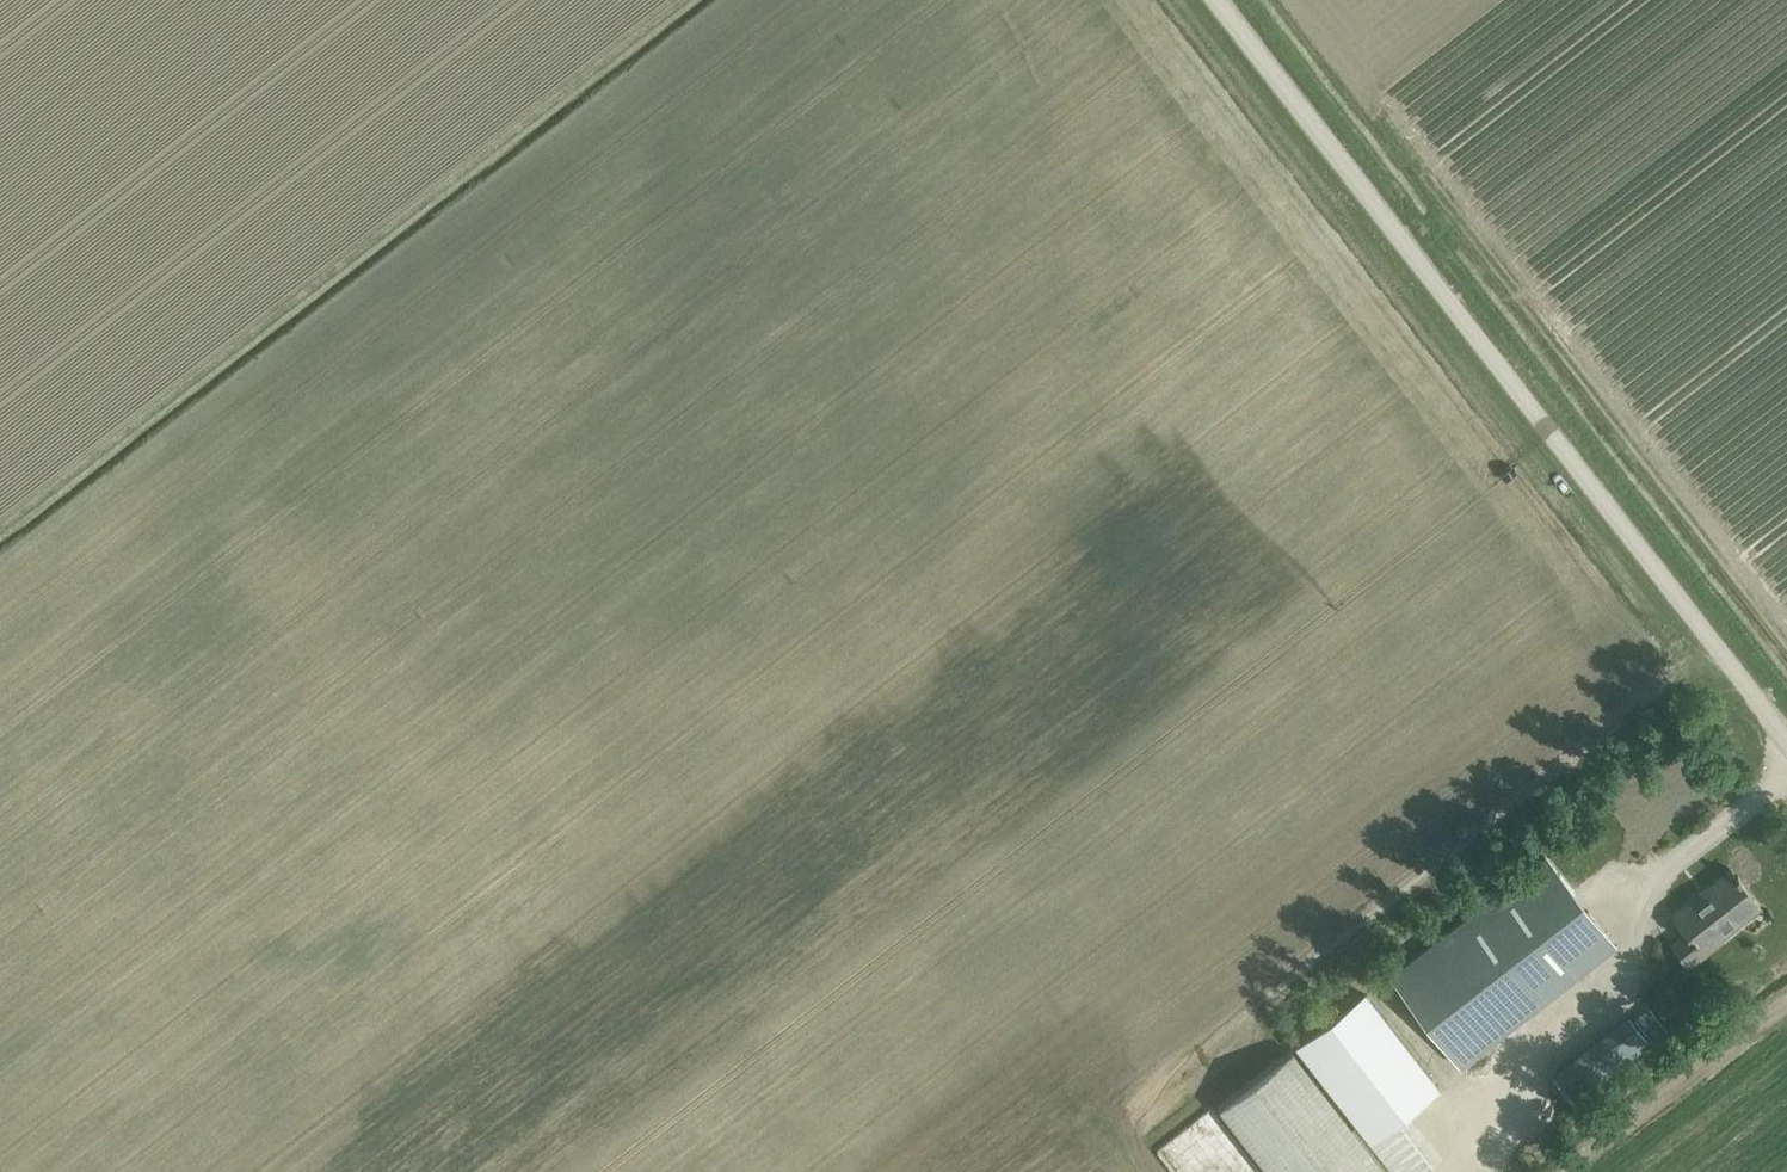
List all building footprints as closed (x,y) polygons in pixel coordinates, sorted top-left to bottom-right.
[(1460,1065),(1615,946),(1545,855),(1390,974),(1460,1065)] [(1716,933),(1756,901),(1730,867),(1671,913),(1685,931),(1671,943),(1689,966),(1722,941),(1716,933)] [(1436,1084),(1366,992),(1297,1046),(1368,1137),(1393,1171),(1410,1171),(1426,1160),(1395,1117),(1436,1084)] [(1572,1101),(1649,1042),(1628,1015),(1551,1074),(1572,1101)] [(1291,1050),(1218,1105),(1269,1171),(1384,1171),(1291,1050)]
